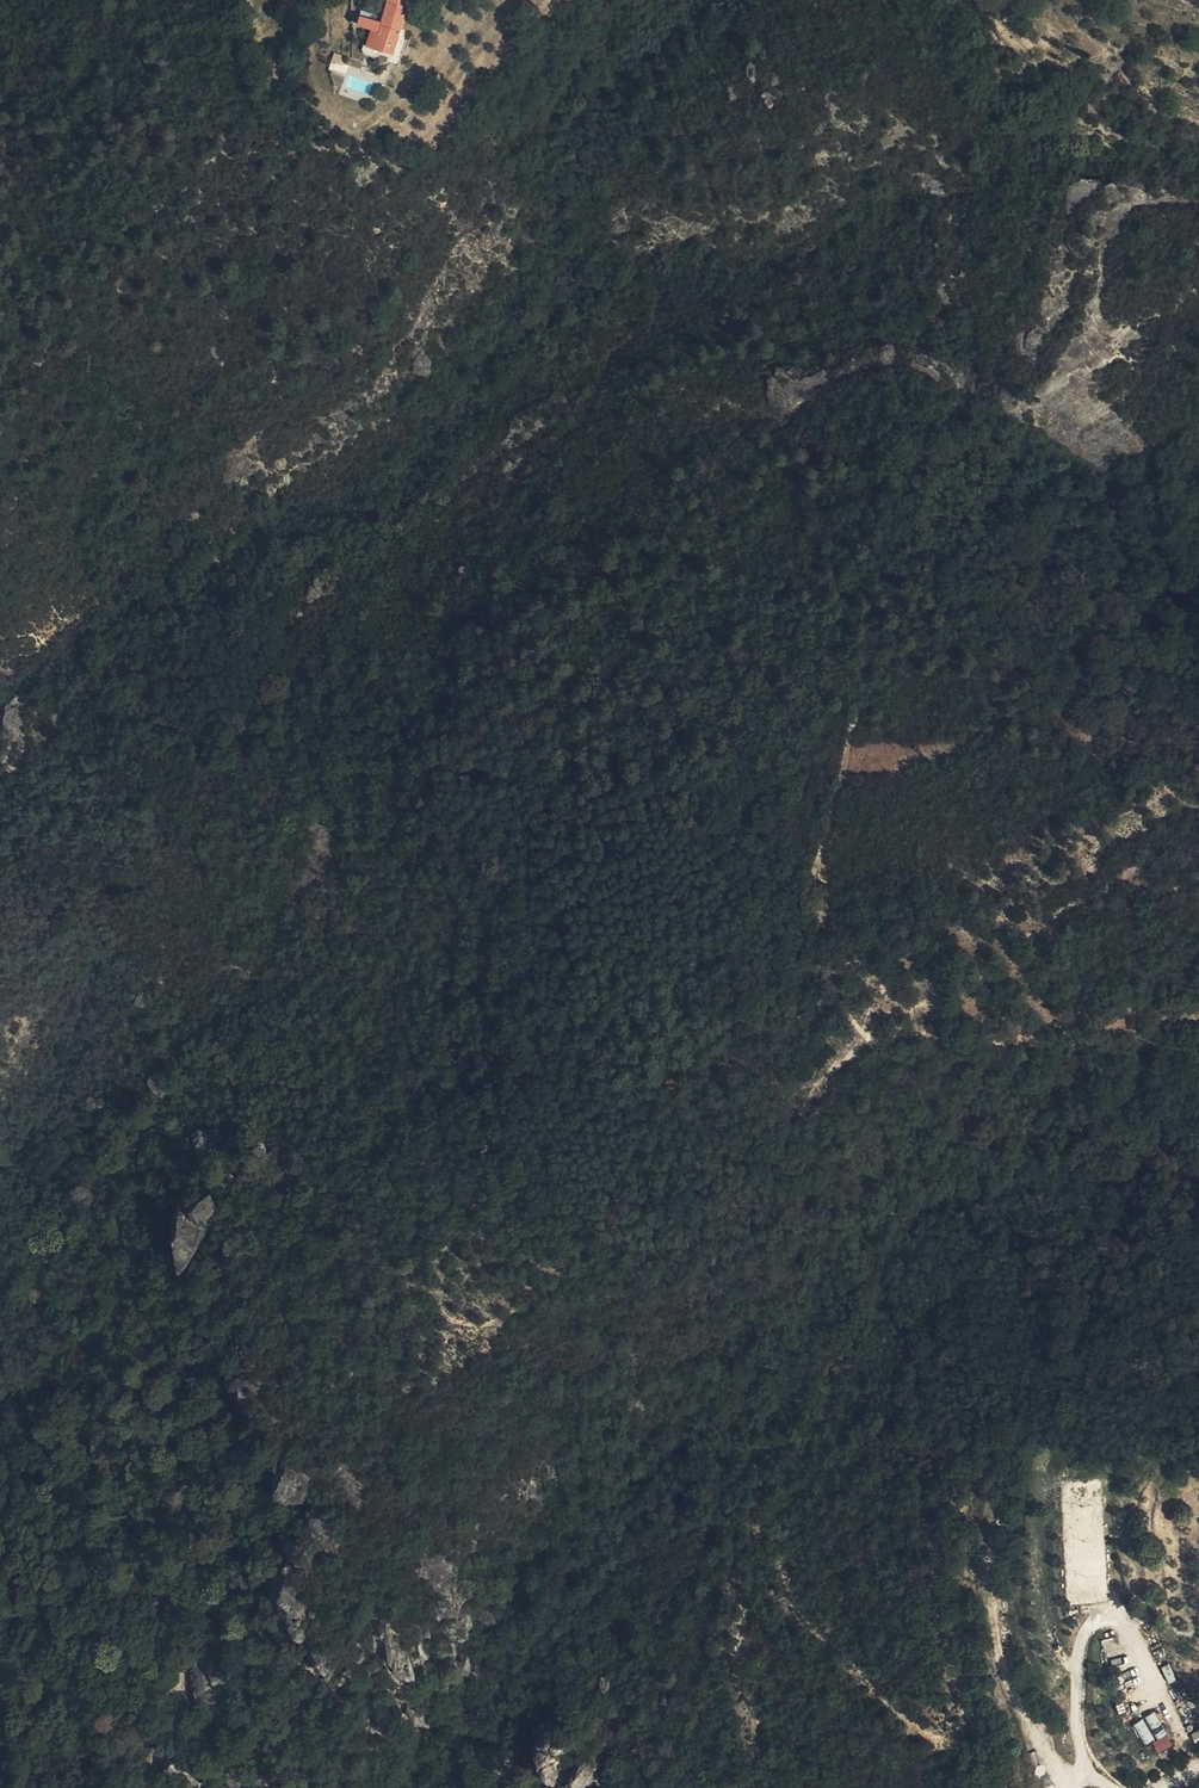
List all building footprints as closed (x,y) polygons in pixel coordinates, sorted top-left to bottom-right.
[(374,24),(378,26),(373,42),(401,52),(410,24),(415,8),(407,5),(408,0),(397,0),(392,16),(379,11),(374,24)] [(363,20),(374,24),(379,11),(368,7),(363,20)] [(179,1261),(196,1257),(192,1238),(209,1234),(204,1212),(218,1209),(214,1196),(166,1207),(179,1261)] [(192,1701),(217,1701),(218,1662),(193,1662),(192,1701)] [(1168,1684),(1176,1681),(1169,1664),(1161,1667),(1168,1684)] [(1159,1752),(1172,1746),(1155,1712),(1142,1718),(1159,1752)] [(1145,1746),(1155,1739),(1141,1719),(1131,1726),(1145,1746)] [(582,1785),(598,1766),(589,1758),(572,1777),(582,1785)]
